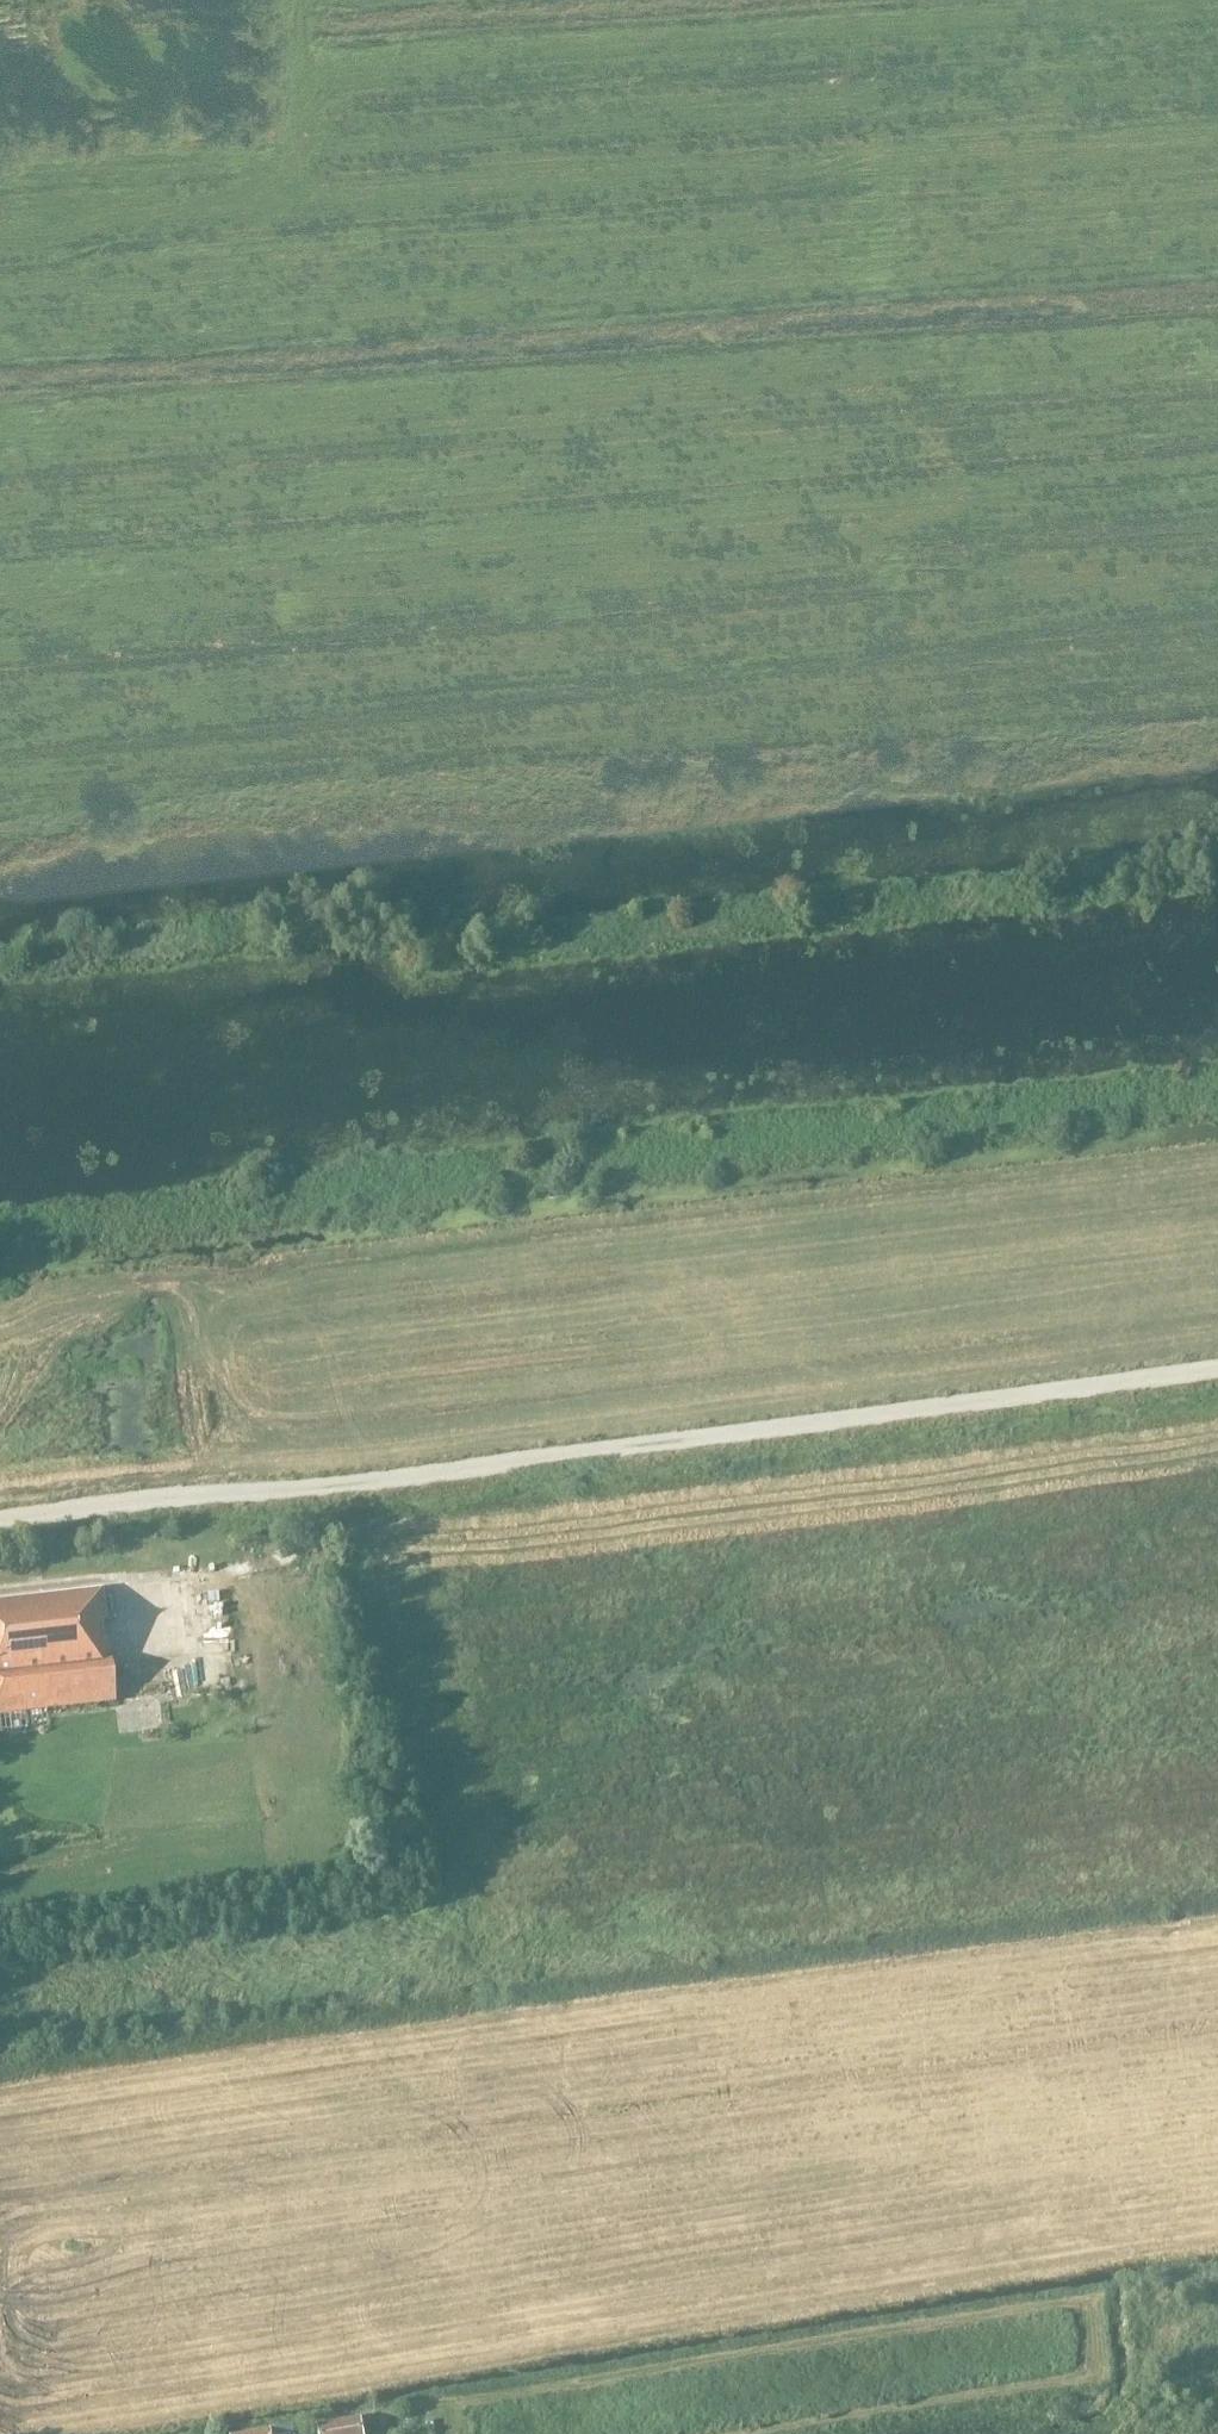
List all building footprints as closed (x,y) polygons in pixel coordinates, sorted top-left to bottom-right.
[(115,1704),(108,1642),(103,1642),(100,1624),(106,1623),(102,1590),(0,1601),(0,1718),(115,1704)] [(206,1696),(205,1669),(192,1669),(192,1672),(183,1672),(184,1696),(206,1696)] [(320,2433),(364,2433),(362,2419),(318,2426),(320,2433)]
